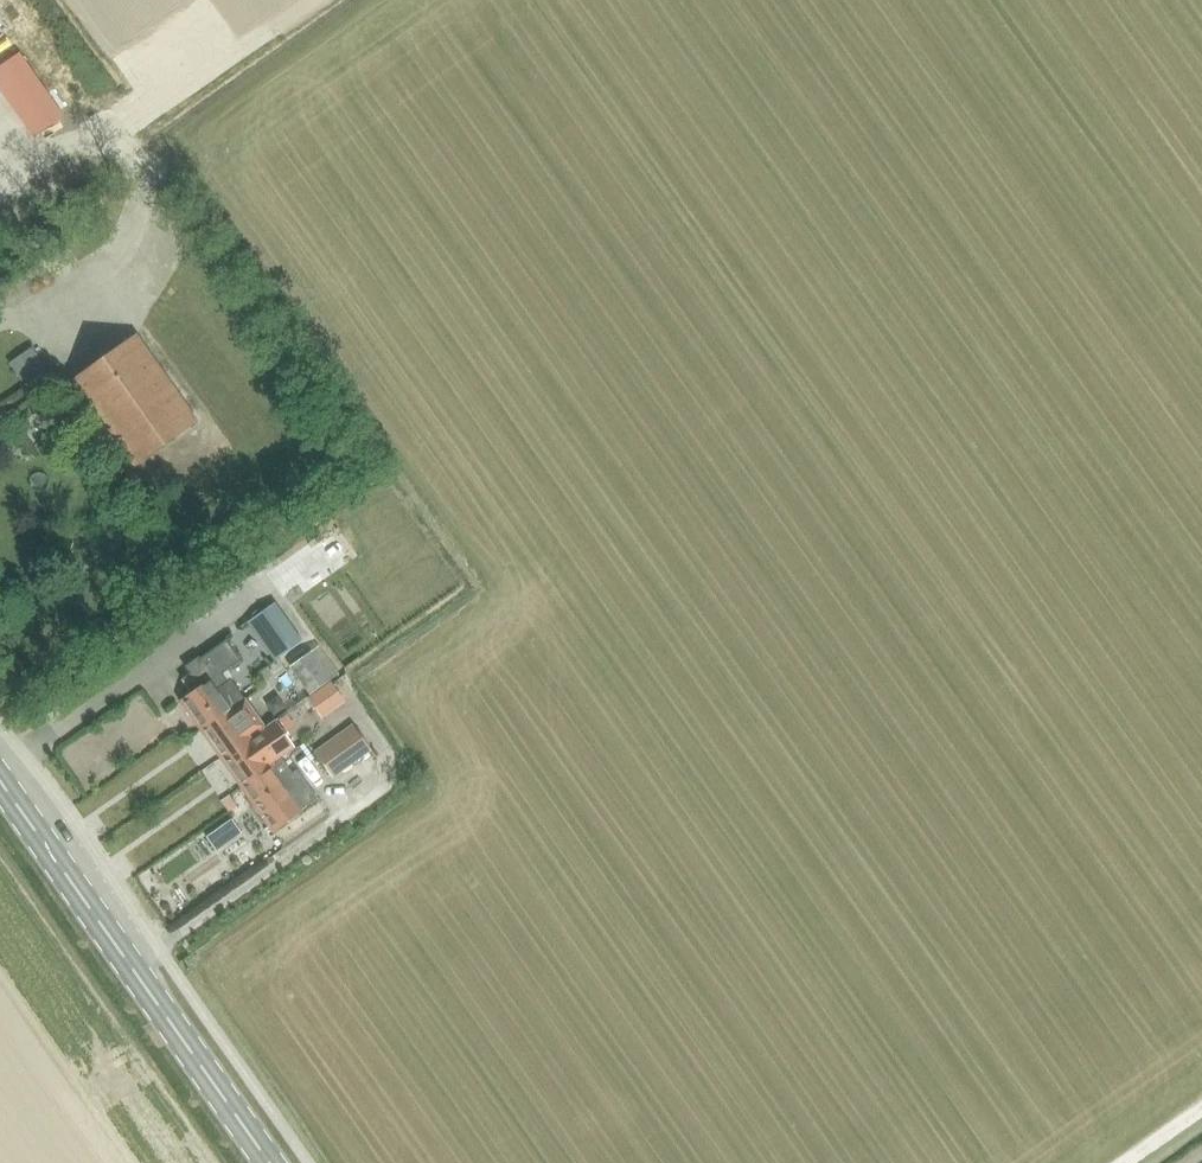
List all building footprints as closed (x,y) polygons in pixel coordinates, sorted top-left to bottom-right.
[(127,470),(195,423),(135,337),(68,384),(127,470)] [(27,391),(50,375),(34,352),(10,368),(27,391)] [(301,642),(274,603),(259,614),(275,637),(268,643),(278,658),(301,642)] [(200,732),(244,701),(230,681),(227,683),(221,675),(239,662),(224,641),(192,664),(196,669),(180,680),(190,695),(179,703),(180,704),(200,732)] [(309,697),(330,680),(311,653),(289,668),(309,697)] [(330,680),(309,697),(306,699),(321,720),(346,703),(330,680)] [(264,729),(263,728),(244,701),(200,732),(220,760),(264,729)] [(264,729),(220,760),(240,788),(282,758),(294,749),(274,720),(263,728),(264,729)] [(352,725),(313,752),(329,776),(368,749),(352,725)] [(282,758),(240,788),(271,832),(271,834),(301,812),(301,811),(300,811),(289,796),(290,796),(289,795),(288,795),(279,782),(292,772),(282,758)]
